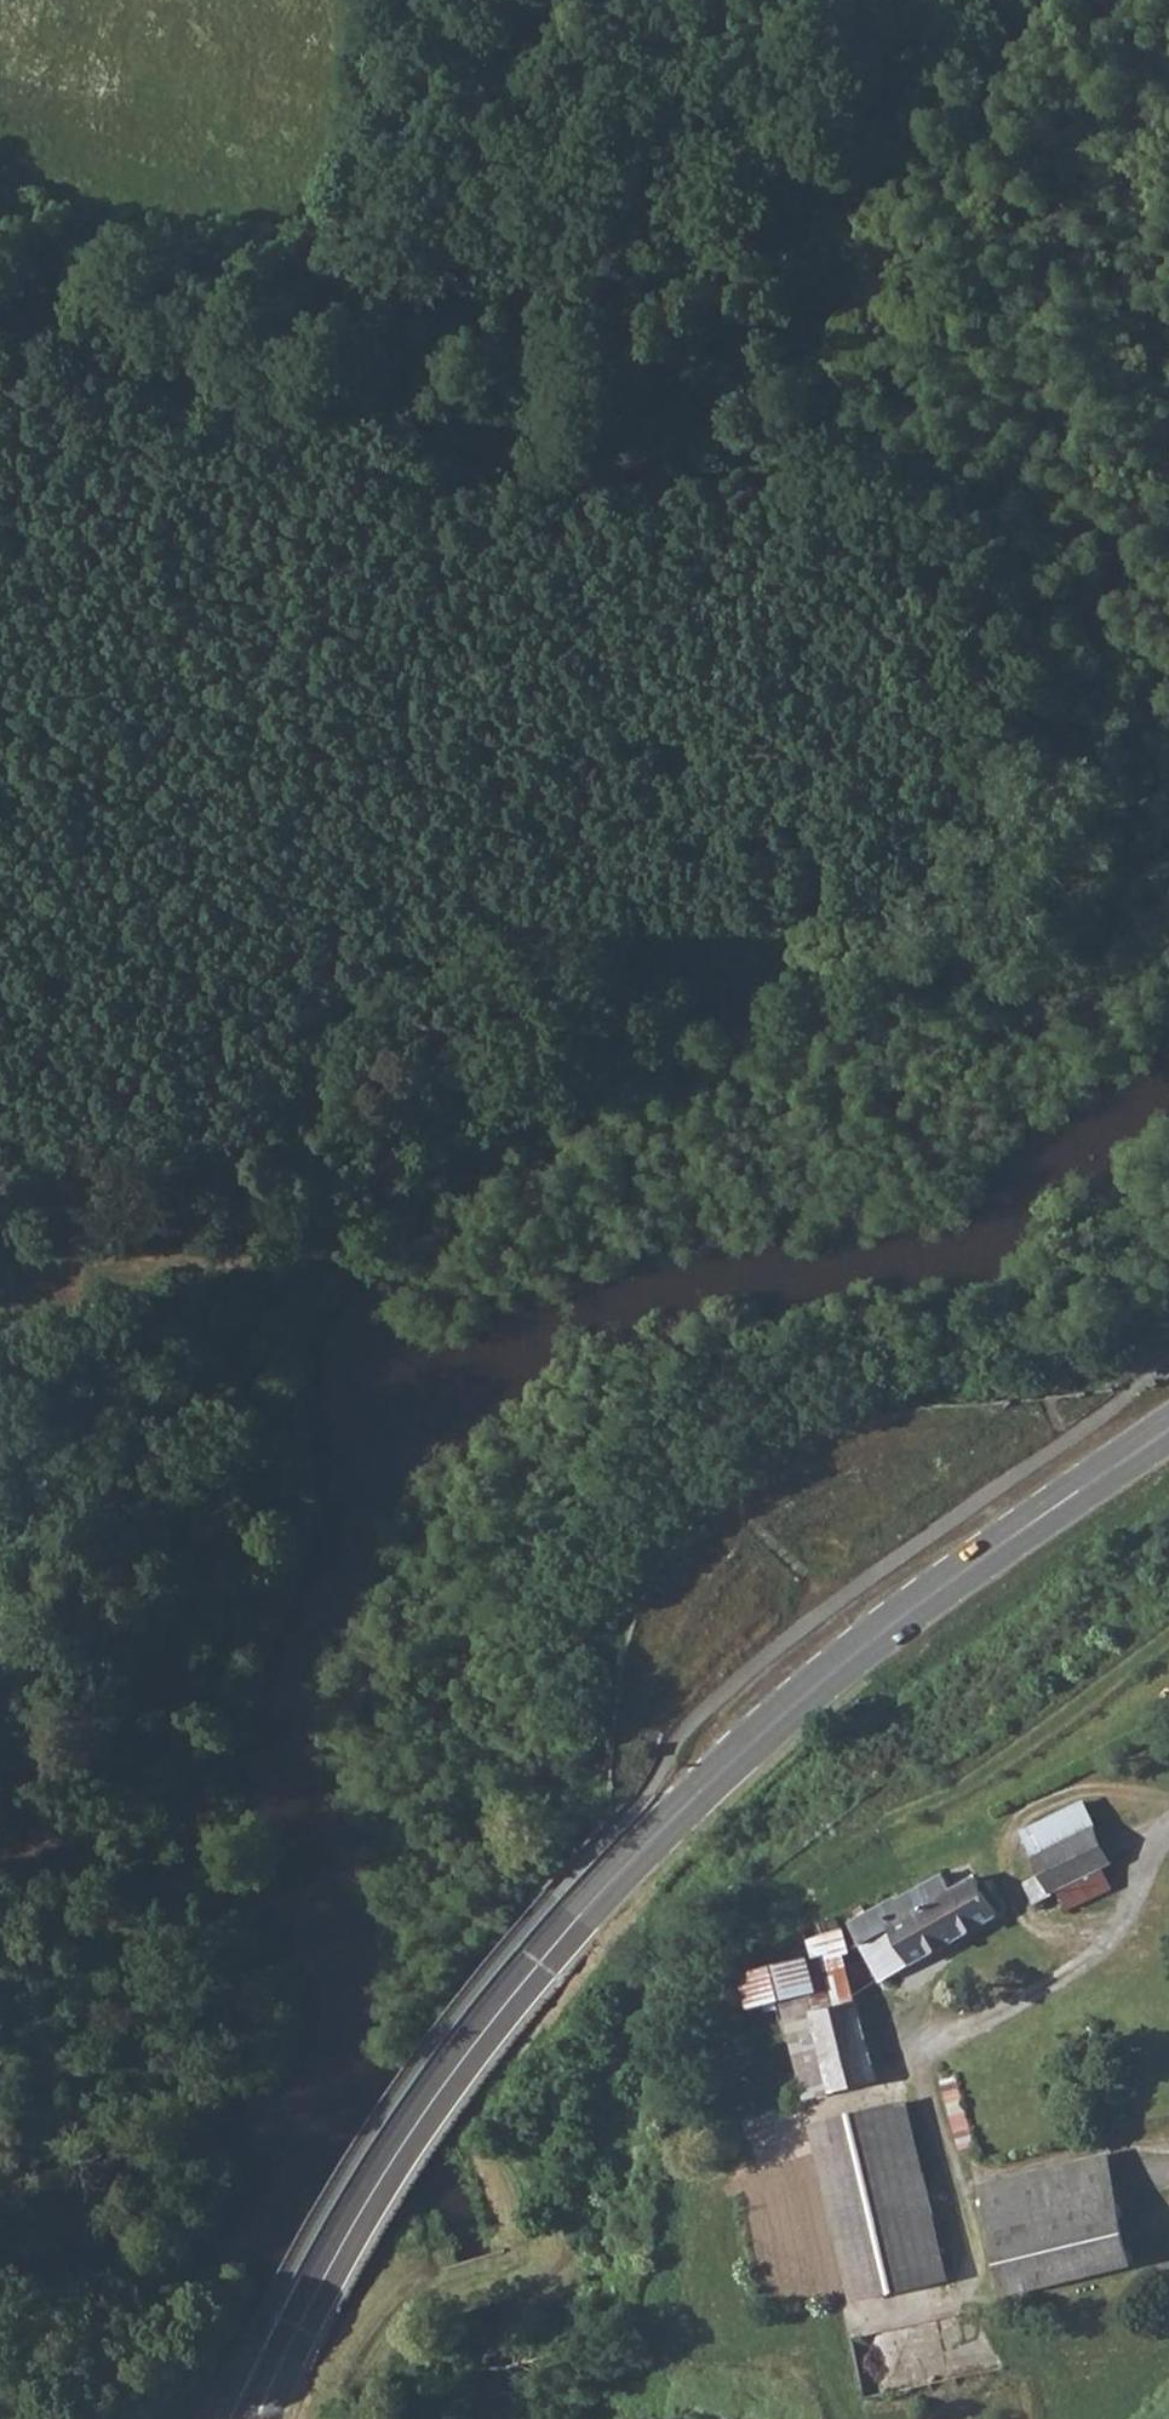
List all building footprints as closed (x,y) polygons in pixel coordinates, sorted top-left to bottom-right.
[(1084,1801),(1021,1832),(1043,1876),(1025,1885),(1035,1905),(1060,1893),(1069,1914),(1115,1889),(1105,1870),(1113,1864),(1084,1801)] [(946,1874),(852,1923),(882,1982),(998,1916),(977,1878),(952,1889),(946,1874)] [(847,1929),(808,1940),(814,1960),(812,1961),(812,1957),(745,1975),(753,2010),(781,2005),(806,2101),(879,2085),(854,1984),(867,1982),(863,1962),(849,1965),(846,1955),(852,1954),(847,1929)] [(907,2102),(811,2125),(854,2304),(952,2281),(907,2102)] [(1110,2153),(981,2184),(1007,2300),(1135,2269),(1110,2153)]
